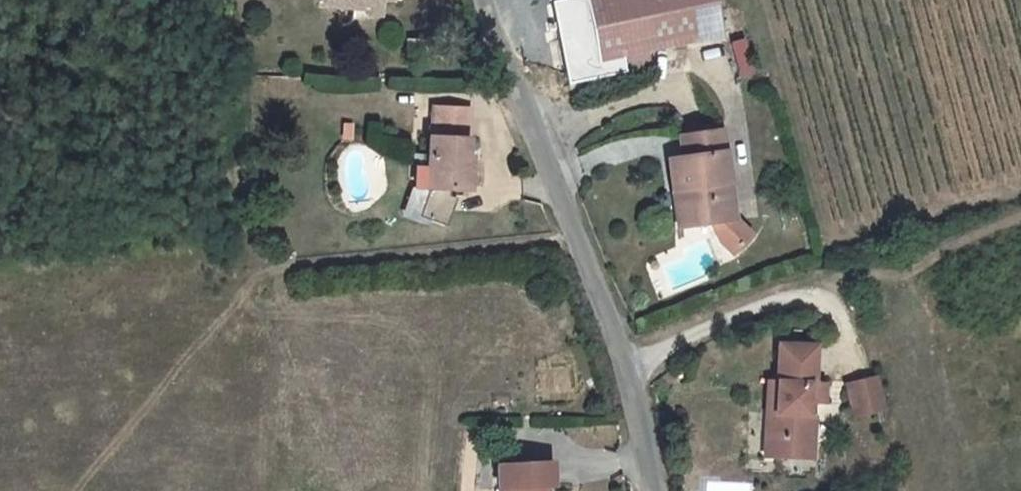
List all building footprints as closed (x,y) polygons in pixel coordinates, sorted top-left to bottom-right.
[(382,24),(381,3),(395,3),(395,0),(330,0),(330,1),(320,1),(320,25),(339,26),(339,30),(366,30),(366,38),(382,38),(382,24)] [(585,59),(609,55),(613,75),(638,70),(635,51),(710,37),(703,0),(575,0),(585,59)] [(382,24),(395,24),(395,3),(381,3),(382,24)] [(730,40),(740,76),(756,72),(747,36),(730,40)] [(420,182),(413,181),(411,214),(417,215),(416,222),(441,225),(442,218),(461,219),(464,186),(460,185),(464,136),(429,132),(426,164),(422,164),(420,182)] [(655,191),(670,190),(673,226),(692,224),(700,243),(712,255),(731,237),(714,222),(706,133),(664,138),(667,158),(652,160),(655,191)] [(413,181),(404,180),(400,230),(440,233),(441,225),(416,222),(417,215),(411,214),(413,181)] [(759,404),(758,431),(764,437),(767,436),(766,457),(771,458),(776,462),(775,480),(804,481),(807,425),(815,425),(816,406),(805,405),(807,368),(770,366),(768,404),(759,404)] [(866,401),(836,409),(844,440),(875,431),(866,401)] [(758,431),(756,479),(775,480),(776,462),(771,458),(766,457),(767,436),(764,437),(758,431)]
